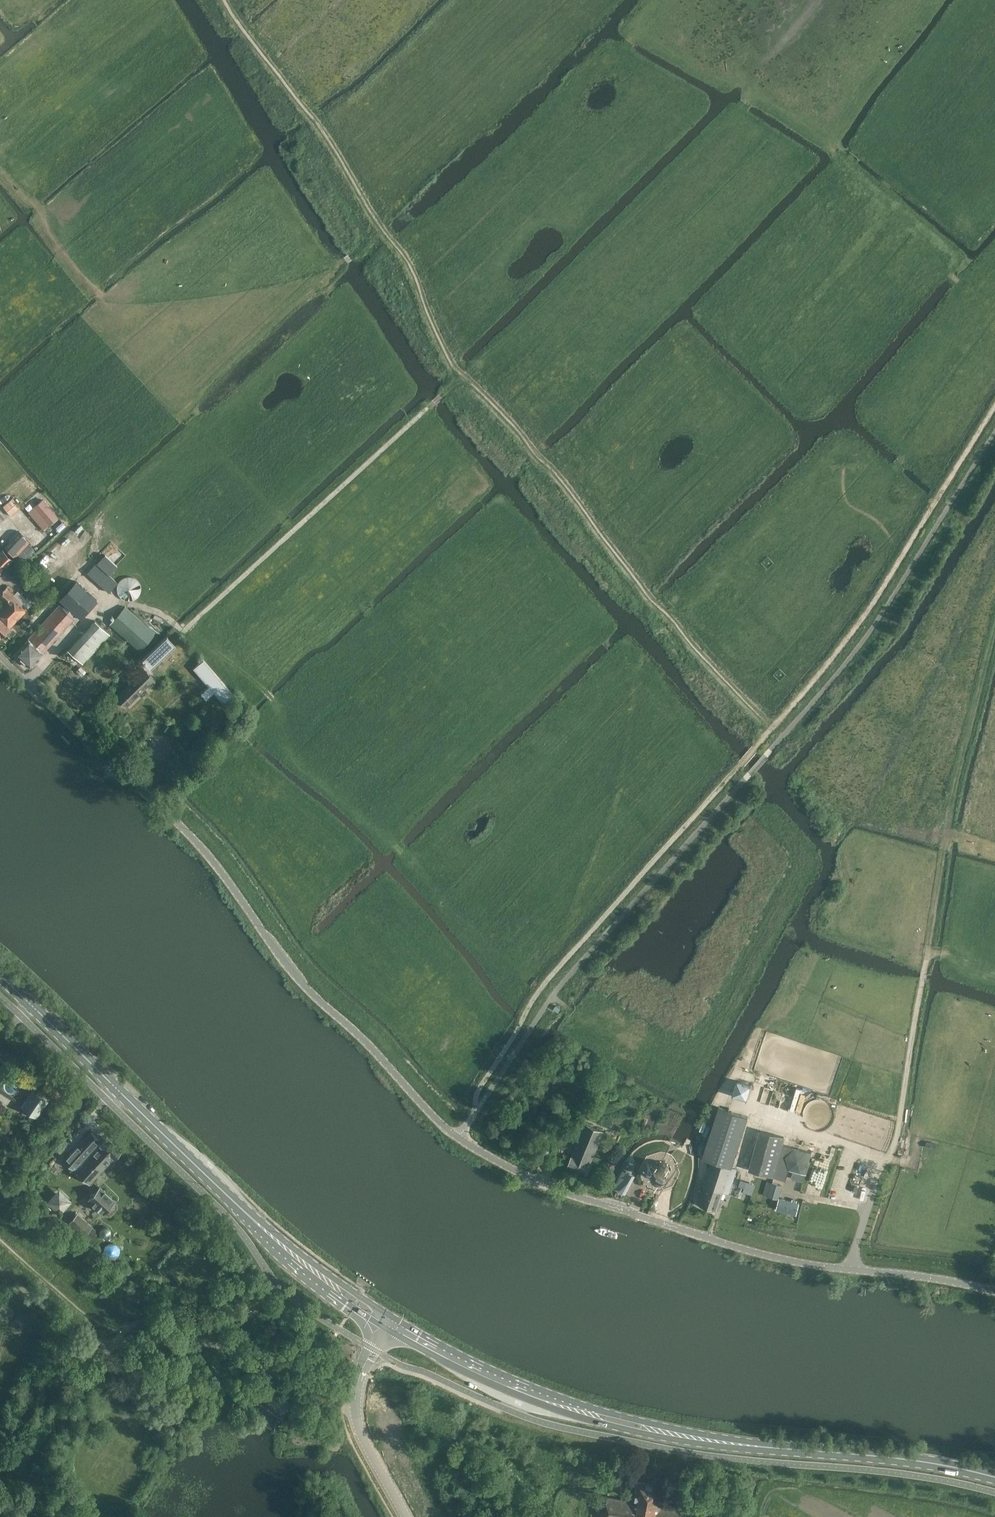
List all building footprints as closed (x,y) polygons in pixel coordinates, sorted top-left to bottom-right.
[(3,505),(11,515),(22,506),(14,497),(3,505)] [(28,510),(44,529),(59,517),(43,497),(28,510)] [(15,557),(30,542),(19,532),(4,548),(15,557)] [(12,560),(2,550),(0,553),(0,573),(12,560)] [(117,566),(104,555),(88,572),(109,592),(117,583),(109,575),(117,566)] [(141,578),(119,577),(118,598),(140,599),(141,578)] [(96,600),(76,581),(60,599),(80,618),(96,600)] [(28,609),(13,595),(15,593),(8,586),(0,593),(0,598),(5,603),(0,608),(0,638),(28,609)] [(43,653),(74,619),(59,604),(28,639),(15,654),(16,655),(16,657),(19,660),(21,659),(23,661),(23,663),(26,666),(28,665),(30,667),(43,653)] [(155,633),(127,608),(125,607),(110,624),(140,650),(155,633)] [(83,664),(110,634),(95,621),(68,650),(83,664)] [(167,636),(141,660),(150,669),(175,645),(167,636)] [(203,660),(195,667),(211,685),(209,687),(201,694),(206,700),(214,693),(216,691),(226,702),(234,695),(203,660)] [(139,693),(154,680),(143,669),(115,697),(125,707),(137,696),(138,698),(141,695),(139,693)] [(60,1093),(46,1080),(39,1087),(53,1100),(60,1093)] [(746,1101),(751,1086),(737,1081),(731,1096),(746,1101)] [(765,1086),(757,1112),(774,1117),(776,1110),(783,1111),(789,1093),(765,1086)] [(35,1119),(47,1103),(34,1093),(22,1109),(35,1119)] [(834,1118),(834,1114),(834,1111),(833,1108),(831,1105),(829,1102),(826,1100),(823,1098),(820,1097),(817,1097),(815,1097),(813,1097),(810,1098),(807,1100),(804,1102),(802,1105),(800,1108),(800,1112),(799,1115),(799,1117),(800,1119),(801,1122),(803,1125),(805,1127),(807,1129),(809,1130),(811,1131),(814,1132),(816,1132),(818,1132),(821,1131),(824,1131),(827,1129),(830,1127),(832,1124),(833,1121),(834,1118)] [(731,1167),(748,1117),(718,1107),(702,1158),(712,1161),(698,1204),(717,1210),(723,1192),(729,1193),(737,1169),(731,1167)] [(590,1164),(604,1131),(585,1123),(571,1156),(567,1166),(586,1174),(590,1164)] [(90,1184),(114,1158),(121,1150),(106,1137),(99,1145),(97,1142),(99,1140),(91,1132),(64,1161),(73,1169),(88,1151),(91,1154),(76,1171),(90,1184)] [(804,1172),(810,1151),(767,1139),(757,1176),(784,1183),(788,1168),(804,1172)] [(670,1172),(667,1165),(666,1165),(669,1159),(665,1157),(662,1162),(661,1161),(653,1164),(649,1171),(652,1178),(658,1182),(666,1179),(670,1172)] [(625,1194),(634,1176),(623,1171),(614,1189),(625,1194)] [(778,1199),(782,1185),(772,1182),(768,1196),(778,1199)] [(59,1187),(48,1200),(61,1212),(73,1199),(59,1187)] [(115,1201),(100,1187),(88,1200),(103,1214),(115,1201)] [(795,1212),(798,1202),(780,1197),(777,1208),(795,1212)] [(92,1227),(77,1213),(69,1222),(84,1236),(92,1227)] [(109,1242),(105,1256),(118,1259),(122,1245),(109,1242)] [(184,1247),(182,1259),(191,1260),(193,1249),(184,1247)] [(660,1507),(663,1486),(638,1482),(635,1502),(608,1497),(604,1516),(686,1516),(687,1512),(660,1507)]
